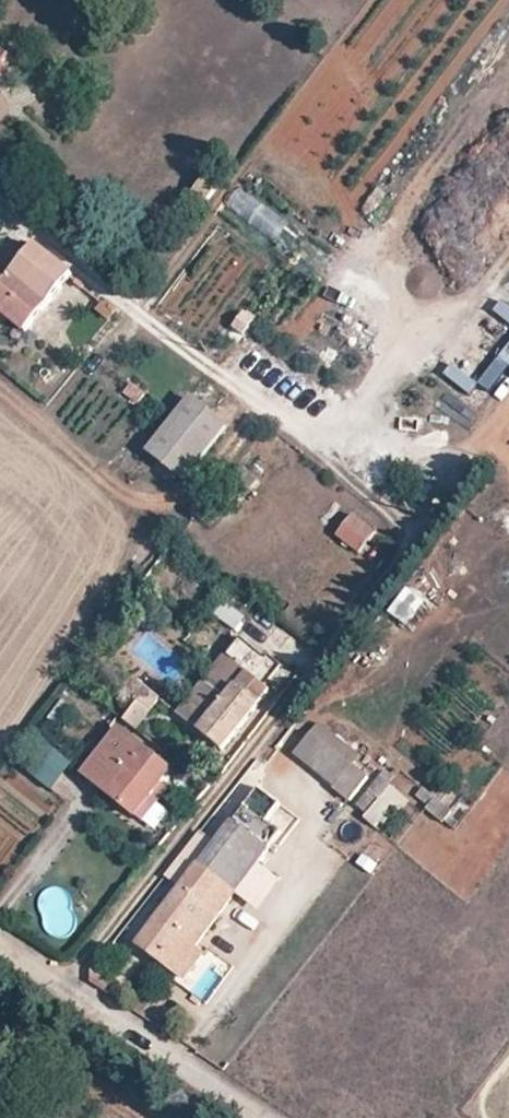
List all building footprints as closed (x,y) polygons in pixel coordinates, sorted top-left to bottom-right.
[(192,196),(204,205),(219,186),(208,176),(192,196)] [(287,254),(302,235),(241,186),(226,204),(287,254)] [(72,273),(33,246),(13,273),(0,264),(0,315),(2,313),(26,331),(72,273)] [(119,310),(106,302),(98,313),(110,322),(119,310)] [(147,395),(132,384),(123,397),(138,408),(147,395)] [(189,476),(218,441),(229,427),(193,397),(153,446),(189,476)] [(336,538),(358,557),(374,536),(353,518),(336,538)] [(386,610),(407,624),(426,598),(405,584),(386,610)] [(238,629),(247,616),(220,598),(211,611),(238,629)] [(237,637),(177,717),(224,752),(265,699),(258,693),(280,664),(266,653),(263,657),(237,637)] [(123,723),(137,733),(151,714),(136,704),(123,723)] [(317,720),(291,752),(351,799),(376,767),(317,720)] [(82,776),(137,819),(170,776),(115,733),(82,776)] [(21,765),(51,787),(71,761),(42,739),(21,765)] [(381,828),(407,794),(380,773),(354,807),(381,828)] [(134,941),(181,976),(203,947),(195,942),(268,845),(279,830),(264,819),(276,801),(255,785),(231,817),(228,815),(134,941)]
